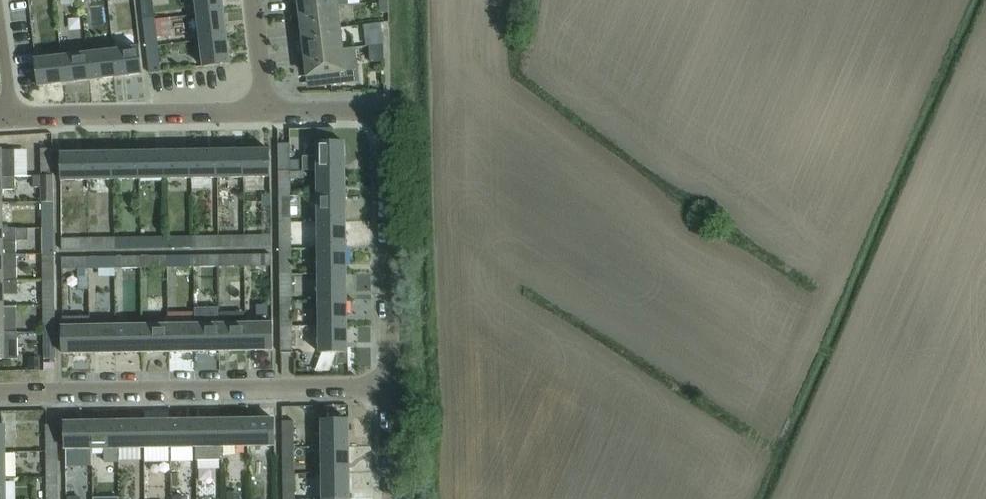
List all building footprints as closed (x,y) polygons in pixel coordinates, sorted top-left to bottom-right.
[(53,19),(51,0),(35,0),(36,2),(41,1),(43,20),(53,19)] [(155,19),(153,0),(141,0),(143,21),(155,19)] [(224,11),(222,0),(196,0),(197,14),(224,11)] [(337,6),(336,0),(299,0),(301,10),(337,6)] [(380,12),(389,12),(389,0),(379,0),(380,12)] [(303,32),(339,27),(337,6),(301,10),(303,32)] [(200,40),(227,37),(224,11),(197,14),(200,40)] [(158,45),(157,37),(155,19),(143,21),(147,46),(158,45)] [(306,53),(342,49),(339,27),(303,32),(306,53)] [(374,45),(383,44),(382,32),(373,33),(374,45)] [(227,37),(200,40),(204,67),(230,63),(227,37)] [(158,45),(147,46),(150,73),(161,72),(158,45)] [(113,50),(116,77),(142,74),(139,47),(113,50)] [(356,47),(342,49),(306,53),(308,76),(310,76),(310,75),(330,73),(331,85),(356,82),(355,70),(359,69),(356,47)] [(90,80),(116,77),(113,50),(87,53),(90,80)] [(64,83),(90,80),(87,53),(61,56),(64,83)] [(38,86),(64,83),(61,56),(35,59),(38,86)] [(278,170),(290,170),(290,143),(278,143),(278,170)] [(317,170),(345,169),(345,143),(317,143),(317,157),(303,157),(304,169),(317,169),(317,170)] [(41,175),(53,175),(52,149),(41,149),(41,175)] [(15,176),(15,150),(0,150),(0,176),(15,176)] [(218,178),(244,178),(243,150),(217,151),(218,178)] [(243,150),(244,178),(270,177),(270,150),(243,150)] [(166,179),(192,179),(191,151),(165,152),(166,179)] [(192,179),(218,178),(217,151),(191,151),(192,179)] [(88,180),(114,180),(113,152),(87,153),(88,180)] [(137,180),(140,180),(139,152),(113,152),(114,180),(115,180),(115,191),(137,190),(137,180)] [(140,180),(166,179),(165,152),(139,152),(140,180)] [(61,181),(88,180),(87,153),(61,153),(61,181)] [(317,196),(346,195),(345,169),(317,170),(317,196)] [(279,196),(290,196),(290,170),(278,170),(279,196)] [(42,202),(53,202),(53,175),(41,175),(33,176),(33,187),(41,187),(42,202)] [(2,202),(2,188),(15,188),(15,176),(0,176),(0,202),(2,202)] [(318,222),(346,221),(346,195),(317,196),(318,222)] [(279,222),(291,222),(290,196),(279,196),(279,222)] [(42,227),(54,227),(53,202),(42,202),(42,227)] [(138,219),(152,219),(152,205),(138,205),(138,219)] [(248,224),(247,205),(236,206),(237,225),(248,224)] [(234,234),(234,226),(234,213),(222,213),(222,234),(234,234)] [(318,248),(346,247),(346,221),(318,222),(318,248)] [(279,248),(291,248),(291,222),(279,222),(279,248)] [(16,254),(16,228),(2,229),(2,227),(0,227),(0,254),(16,254)] [(42,253),(54,253),(54,227),(42,227),(42,253)] [(218,247),(245,247),(245,235),(234,235),(234,236),(218,236),(218,247)] [(245,235),(245,247),(271,247),(271,235),(245,235)] [(167,248),(192,248),(192,236),(167,237),(167,248)] [(192,248),(218,247),(218,236),(192,236),(192,248)] [(62,249),(89,249),(89,237),(61,238),(62,249)] [(89,249),(115,249),(115,237),(89,237),(89,249)] [(115,249),(141,248),(141,237),(115,237),(115,249)] [(141,248),(167,248),(167,237),(141,237),(141,248)] [(318,274),(347,273),(346,247),(318,248),(318,274)] [(280,274),(291,274),(291,248),(279,248),(280,274)] [(43,279),(54,279),(54,253),(42,253),(43,279)] [(17,279),(16,254),(0,254),(0,279),(17,279)] [(244,255),(244,266),(272,266),(271,254),(244,255)] [(167,267),(193,267),(193,255),(166,256),(167,267)] [(193,267),(219,267),(218,255),(193,255),(193,267)] [(219,267),(244,266),(244,255),(218,255),(219,267)] [(116,268),(141,268),(140,256),(115,257),(116,268)] [(141,268),(167,267),(166,256),(140,256),(141,268)] [(62,269),(89,269),(89,257),(62,257),(62,269)] [(89,269),(116,268),(115,257),(89,257),(89,269)] [(319,300),(347,299),(347,273),(318,274),(319,300)] [(280,300),(292,300),(291,274),(280,274),(280,300)] [(4,306),(4,295),(18,295),(17,281),(17,279),(0,279),(0,306),(4,306)] [(43,305),(55,305),(54,279),(43,279),(43,305)] [(319,326),(347,325),(347,299),(319,300),(319,326)] [(280,326),(292,326),(292,300),(280,300),(280,326)] [(43,331),(55,331),(55,305),(43,305),(43,331)] [(17,331),(17,307),(4,308),(4,306),(0,306),(0,332),(17,331)] [(90,353),(90,326),(90,316),(63,317),(63,327),(63,354),(90,353)] [(245,324),(246,351),(273,350),(272,323),(245,324)] [(194,351),(220,351),(219,324),(193,325),(194,351)] [(220,351),(246,351),(245,324),(219,324),(220,351)] [(116,353),(142,352),(141,325),(116,326),(116,353)] [(142,352),(168,352),(167,325),(141,325),(142,352)] [(168,352),(194,351),(193,325),(167,325),(168,352)] [(319,366),(331,365),(336,352),(348,352),(347,325),(319,326),(319,353),(324,352),(319,366)] [(90,353),(116,353),(116,326),(90,326),(90,353)] [(292,326),(280,326),(281,353),(292,353),(292,326)] [(0,332),(0,359),(18,359),(18,331),(17,331),(0,332)] [(55,331),(43,331),(44,358),(55,358),(55,331)] [(222,447),(248,447),(248,419),(222,420),(222,460),(223,460),(222,447)] [(248,419),(248,447),(275,446),(274,419),(248,419)] [(170,448),(196,448),(196,420),(170,421),(170,448)] [(196,460),(222,460),(222,420),(196,420),(196,448),(196,460)] [(322,447),(349,447),(349,420),(322,420),(322,447)] [(104,463),(118,463),(118,421),(92,422),(92,449),(104,449),(104,463)] [(118,449),(144,448),(144,421),(118,421),(118,463),(119,463),(118,449)] [(144,448),(170,448),(170,421),(144,421),(144,448)] [(283,447),(294,447),(294,421),(282,421),(283,447)] [(65,450),(92,449),(92,422),(65,422),(65,450)] [(46,451),(58,451),(57,424),(46,425),(46,451)] [(283,473),(295,473),(294,447),(283,447),(283,473)] [(323,473),(349,473),(349,447),(322,447),(323,473)] [(46,477),(58,477),(58,451),(46,451),(46,477)] [(295,473),(283,473),(283,498),(295,498),(295,473)] [(323,498),(350,498),(349,473),(323,473),(323,498)] [(58,477),(46,477),(47,498),(58,498),(58,477)]
